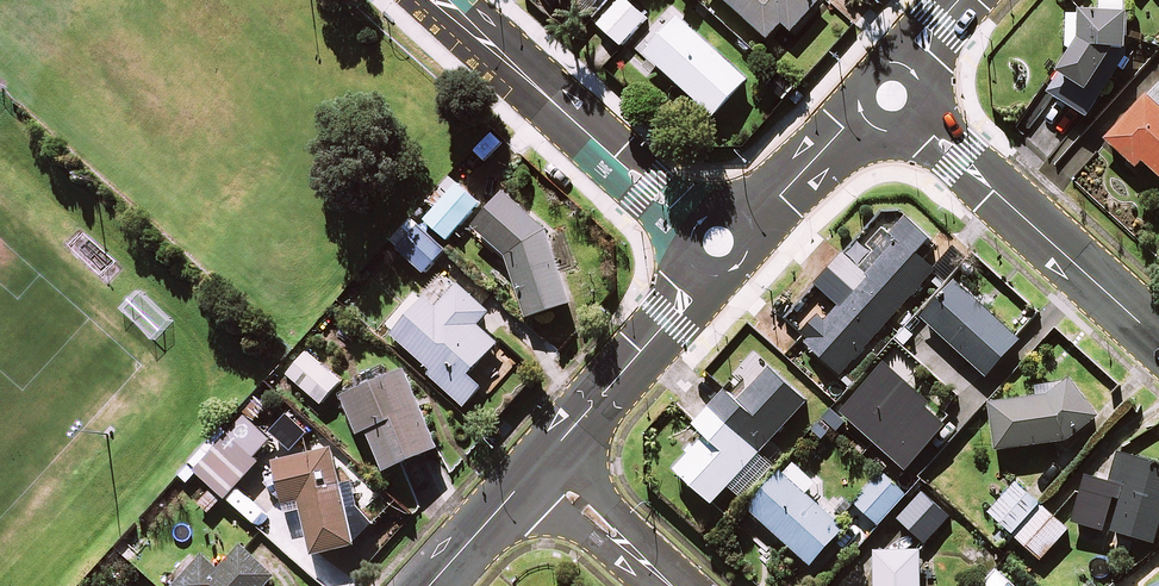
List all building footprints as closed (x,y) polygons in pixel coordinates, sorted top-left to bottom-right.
[(588,16),(603,0),(571,0),(588,16)] [(626,0),(622,0),(599,26),(622,47),(647,19),(626,0)] [(769,40),(784,24),(793,33),(823,0),(725,0),(769,40)] [(1082,19),(1073,19),(1069,62),(1049,94),(1088,119),(1120,69),(1110,62),(1117,51),(1128,51),(1130,16),(1096,13),(1083,13),(1082,19)] [(748,81),(680,19),(647,56),(715,118),(748,81)] [(1108,142),(1137,168),(1143,161),(1158,176),(1158,84),(1108,142)] [(481,205),(452,178),(443,188),(450,195),(426,221),(448,241),(481,205)] [(547,232),(506,194),(474,227),(507,259),(529,321),(572,306),(547,232)] [(824,271),(886,325),(938,266),(918,249),(932,233),(907,212),(860,265),(843,250),(824,271)] [(446,252),(413,220),(391,242),(424,274),(446,252)] [(886,325),(824,271),(815,281),(839,303),(825,319),(818,312),(802,330),(809,336),(805,341),(842,374),(886,325)] [(1022,335),(955,275),(921,313),(988,373),(1022,335)] [(490,313),(461,285),(437,311),(419,294),(386,328),(433,372),(430,375),(466,409),(483,390),(469,377),(498,346),(477,327),(490,313)] [(342,383),(308,354),(289,376),(323,405),(342,383)] [(886,357),(841,408),(908,465),(949,419),(929,401),(933,397),(886,357)] [(675,463),(713,498),(810,397),(770,360),(739,393),(728,383),(697,416),(709,427),(675,463)] [(440,450),(406,370),(344,397),(361,436),(369,433),(387,473),(440,450)] [(1047,390),(991,396),(997,446),(1069,435),(1101,409),(1070,373),(1047,390)] [(277,400),(261,388),(241,413),(256,426),(277,400)] [(286,431),(271,417),(250,439),(265,453),(286,431)] [(190,468),(177,483),(211,513),(224,498),(227,500),(261,463),(230,434),(195,473),(190,468)] [(1074,517),(1104,526),(1111,526),(1155,539),(1158,523),(1158,458),(1119,448),(1108,477),(1086,471),(1074,517)] [(356,546),(332,449),(275,463),(288,514),(302,511),(314,557),(356,546)] [(818,478),(794,458),(784,469),(748,501),(813,558),(845,523),(807,487),(818,478)] [(904,494),(880,473),(854,502),(878,524),(904,494)] [(1016,483),(989,513),(1001,523),(990,537),(1010,555),(1021,542),(1041,560),(1068,531),(1016,483)] [(948,517),(921,492),(897,518),(925,543),(948,517)] [(872,545),(876,585),(923,585),(921,547),(872,545)] [(240,549),(217,576),(201,561),(178,585),(269,585),(274,580),(240,549)] [(995,568),(978,585),(1014,585),(995,568)]
